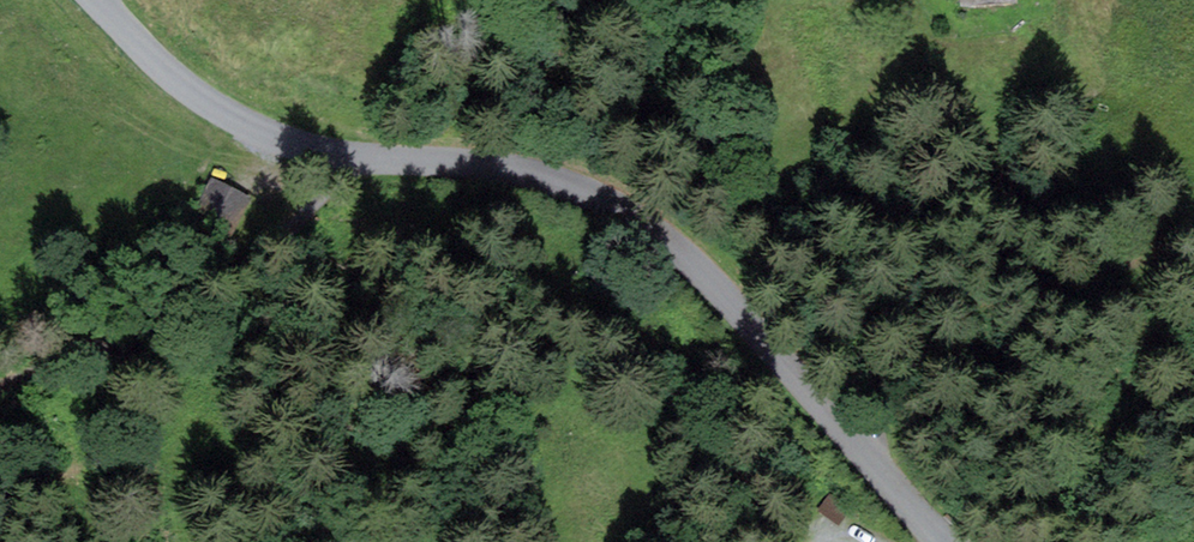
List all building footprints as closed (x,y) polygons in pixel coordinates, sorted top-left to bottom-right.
[(245,196),(213,180),(198,209),(230,225),(245,196)]
